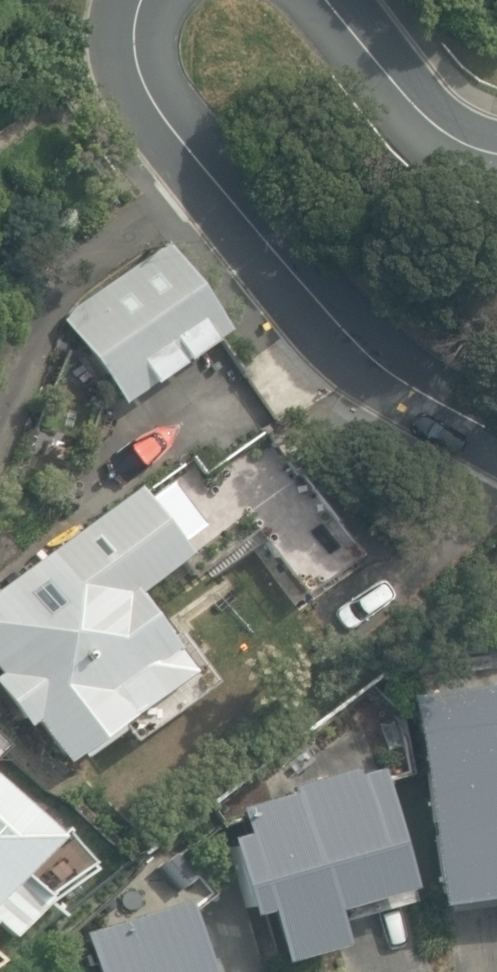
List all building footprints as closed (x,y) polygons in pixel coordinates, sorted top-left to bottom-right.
[(223,324),(162,236),(54,312),(115,399),(223,324)] [(138,488),(0,590),(0,674),(2,676),(0,677),(0,700),(25,734),(34,727),(63,766),(78,755),(81,760),(121,730),(137,742),(158,752),(226,700),(182,639),(164,638),(136,594),(188,553),(184,548),(190,541),(155,491),(145,497),(138,488)] [(436,909),(496,900),(496,686),(407,696),(436,909)] [(406,883),(373,762),(352,768),(349,760),(289,778),(291,786),(234,801),(241,827),(223,832),(244,911),(261,905),(276,957),(338,939),(328,905),(406,883)] [(56,836),(0,784),(0,895),(56,836)] [(178,893),(79,925),(94,971),(204,971),(178,893)]
